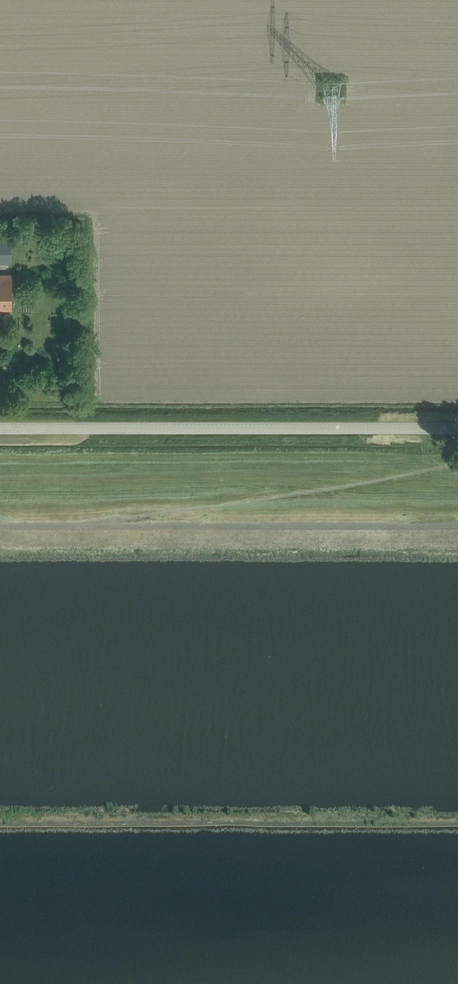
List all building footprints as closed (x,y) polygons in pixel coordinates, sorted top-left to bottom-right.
[(11,237),(0,237),(0,262),(11,262),(11,237)] [(11,309),(11,274),(0,274),(0,309),(11,309)]
